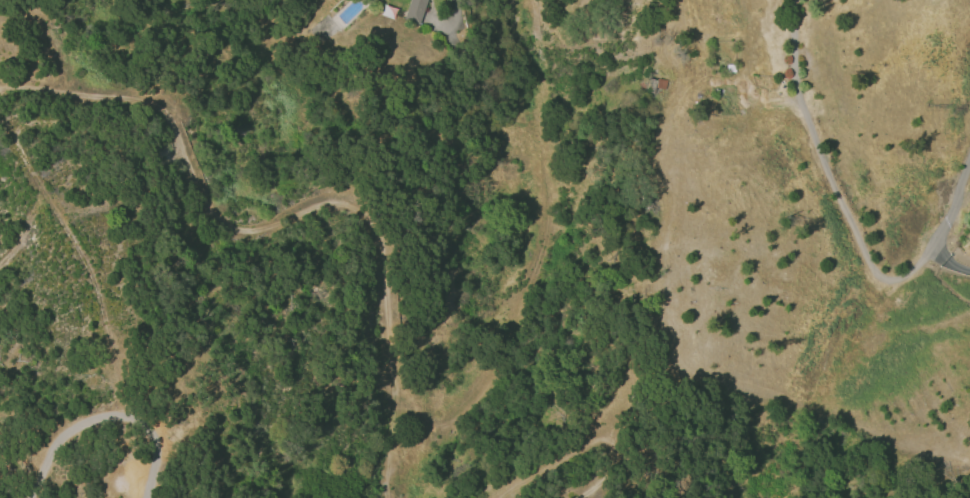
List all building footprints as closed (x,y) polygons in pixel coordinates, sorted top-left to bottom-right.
[(404,19),(410,0),(428,0),(419,24),(404,19)]
